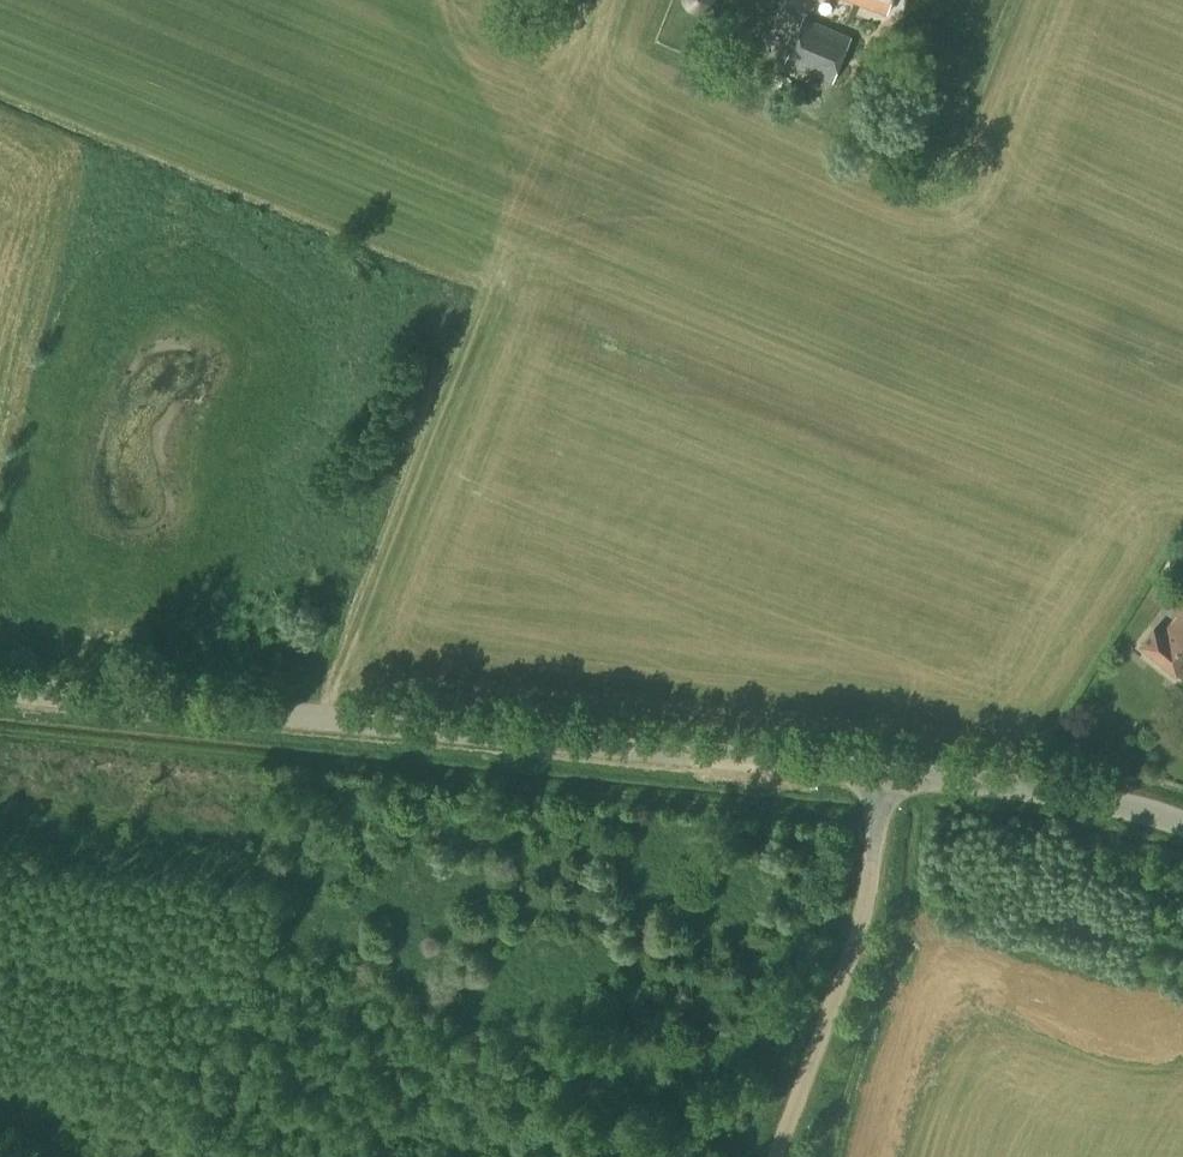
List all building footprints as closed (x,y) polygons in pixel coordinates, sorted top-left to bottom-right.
[(856,1),(886,12),(890,0),(856,0),(856,1)] [(832,84),(851,38),(803,18),(784,64),(832,84)] [(1162,634),(1154,628),(1143,642),(1182,674),(1182,607),(1162,634)]
